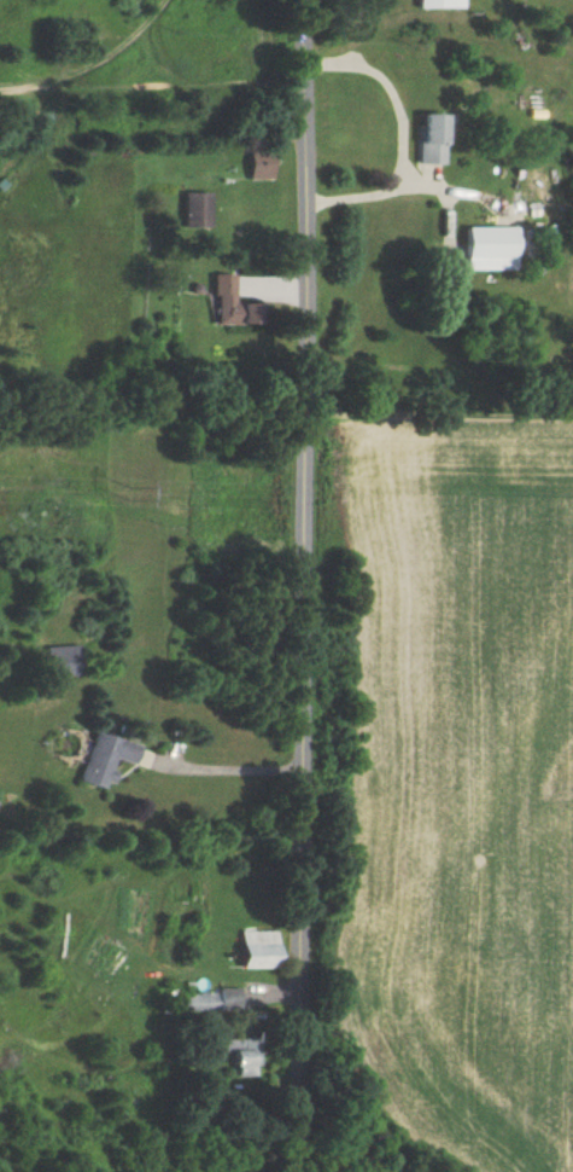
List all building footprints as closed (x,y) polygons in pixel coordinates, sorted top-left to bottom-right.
[(414,164),(439,164),(439,114),(414,114),(414,164)] [(268,149),(244,149),(244,179),(268,179),(268,149)] [(179,228),(206,228),(206,193),(179,193),(179,228)] [(512,269),(512,227),(464,227),(464,269),(512,269)] [(230,275),(210,274),(210,325),(252,325),(253,305),(230,304),(230,275)] [(48,646),(48,677),(78,677),(78,646),(48,646)] [(130,764),(135,745),(91,733),(77,783),(104,790),(112,759),(130,764)] [(276,931),(241,931),(241,968),(276,968),(276,931)] [(241,990),(184,990),(184,1011),(241,1011),(241,990)] [(232,1053),(232,1076),(259,1076),(259,1039),(222,1039),(222,1053),(232,1053)]
